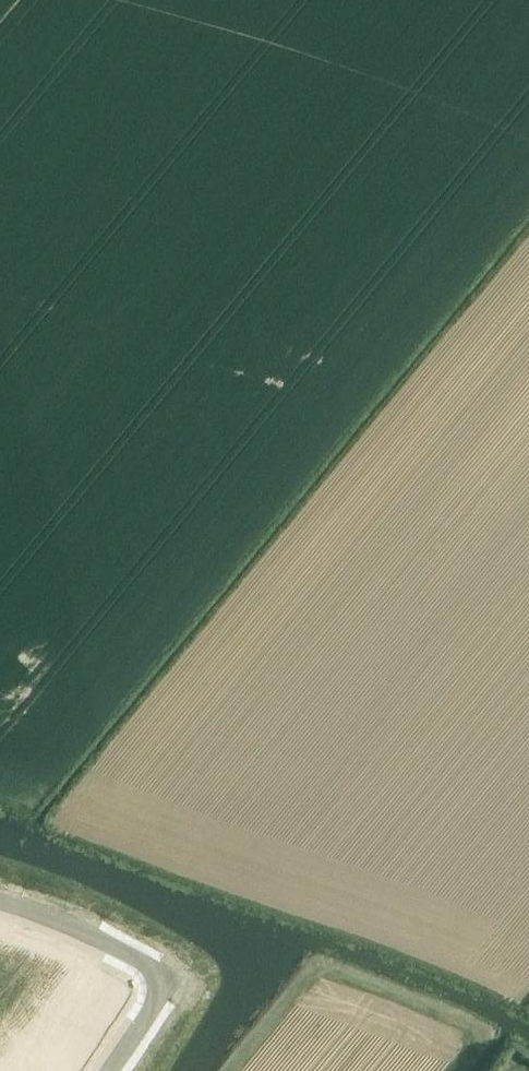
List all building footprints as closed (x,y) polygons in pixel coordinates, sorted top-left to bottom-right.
[(7,1062),(17,1070),(70,1070),(71,1069),(58,1058),(74,1040),(30,1004),(15,1022),(30,1034),(7,1062)]
